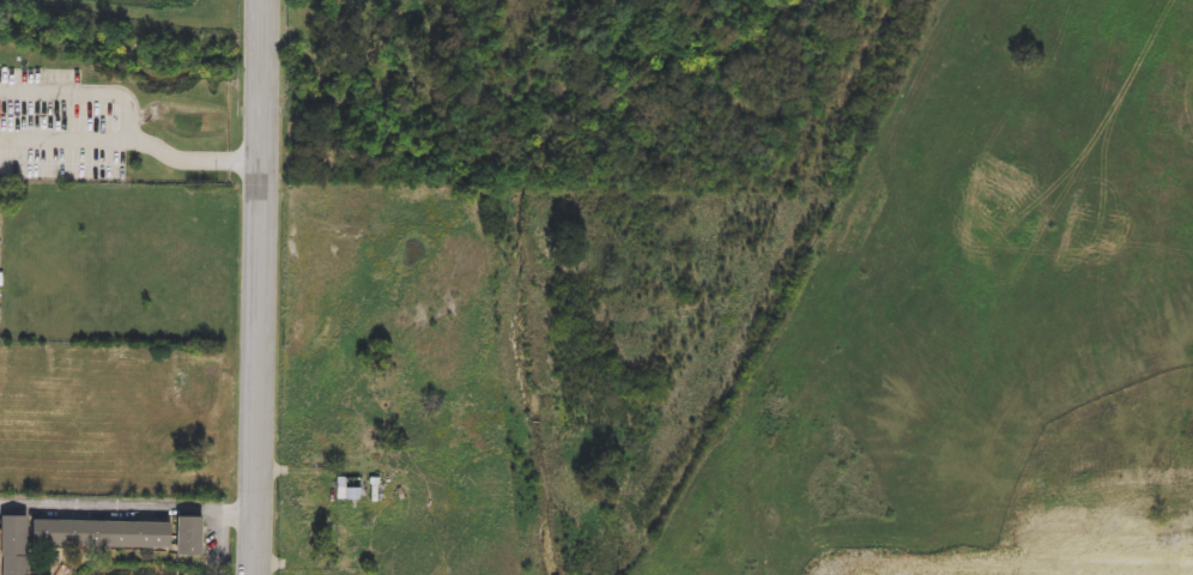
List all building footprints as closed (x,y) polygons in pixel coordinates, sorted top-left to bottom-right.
[(335,479),(359,479),(358,502),(334,502),(335,479)] [(201,516),(201,555),(175,555),(175,516),(201,516)] [(23,547),(23,574),(0,574),(0,519),(159,520),(159,549),(23,547)]
